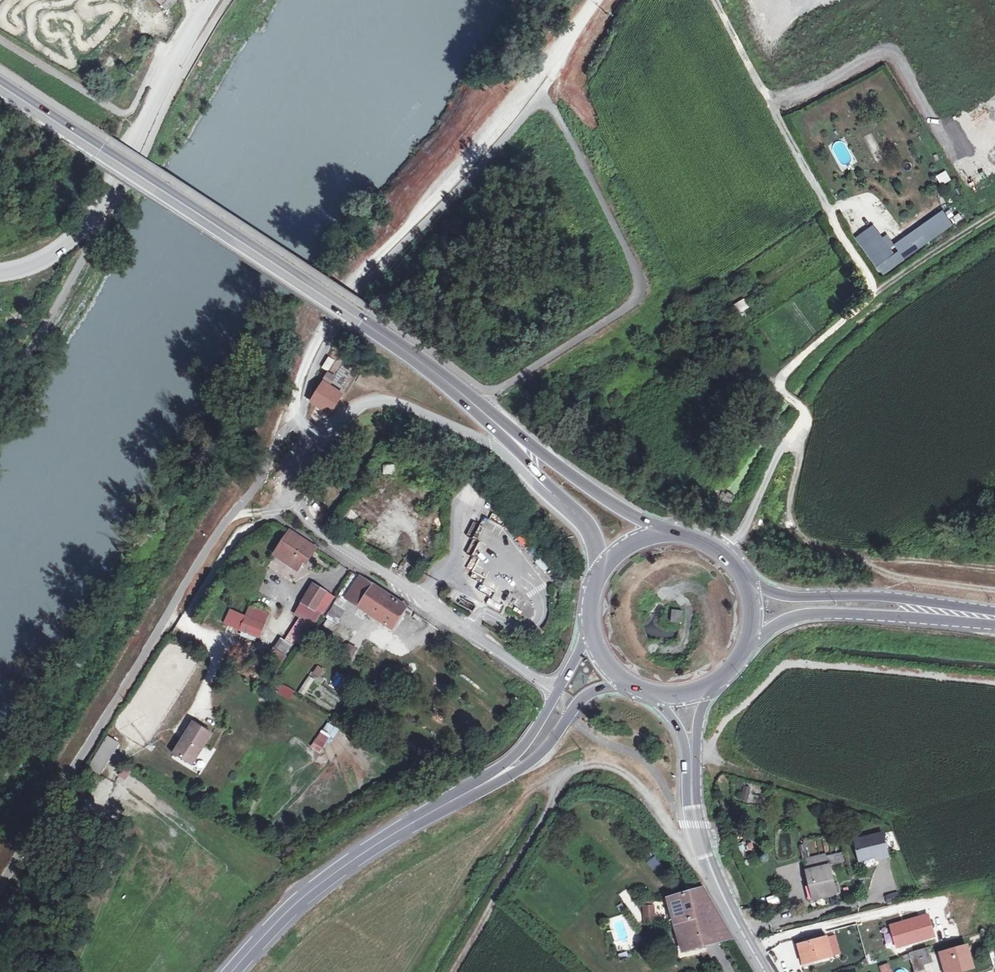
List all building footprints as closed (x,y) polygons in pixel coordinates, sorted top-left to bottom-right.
[(176,0),(159,0),(167,9),(177,1),(176,0)] [(947,171),(936,176),(940,186),(951,182),(947,171)] [(945,212),(890,246),(877,224),(856,237),(881,275),(955,228),(945,212)] [(69,262),(75,266),(78,261),(72,257),(69,262)] [(746,299),(735,304),(739,313),(750,308),(746,299)] [(327,356),(323,369),(330,372),(334,359),(327,356)] [(328,373),(323,380),(330,384),(334,377),(328,373)] [(264,431),(271,437),(285,416),(278,410),(264,431)] [(397,473),(397,465),(384,465),(385,473),(397,473)] [(343,523),(350,528),(360,511),(353,506),(343,523)] [(512,531),(526,549),(533,544),(519,526),(512,531)] [(374,530),(365,543),(377,551),(385,538),(374,530)] [(289,534),(275,555),(292,566),(300,554),(305,557),(309,559),(315,550),(289,534)] [(466,551),(472,554),(479,542),(474,539),(466,551)] [(402,563),(409,545),(400,541),(393,560),(402,563)] [(534,548),(528,552),(545,571),(550,567),(534,548)] [(300,554),(292,566),(297,569),(305,557),(300,554)] [(513,582),(492,571),(496,565),(480,557),(469,577),(482,584),(479,588),(491,595),(487,604),(500,611),(505,603),(496,598),(503,585),(509,588),(513,582)] [(359,579),(347,598),(370,614),(383,594),(370,586),(359,579)] [(314,585),(303,603),(316,611),(327,593),(314,585)] [(334,597),(327,593),(316,611),(321,614),(334,597)] [(383,594),(370,614),(393,628),(405,609),(383,594)] [(303,603),(295,615),(312,625),(320,614),(303,603)] [(245,616),(263,624),(267,614),(249,606),(245,616)] [(245,616),(228,610),(222,622),(256,637),(263,624),(245,616)] [(671,610),(669,622),(680,623),(681,611),(671,610)] [(325,621),(321,628),(326,632),(331,626),(325,621)] [(285,644),(279,639),(272,648),(279,653),(285,644)] [(279,653),(272,648),(266,656),(278,665),(284,657),(279,653)] [(317,665),(312,675),(321,679),(326,669),(317,665)] [(322,694),(327,688),(310,675),(305,681),(322,694)] [(279,693),(290,700),(295,691),(284,685),(279,693)] [(322,754),(336,727),(326,721),(312,749),(322,754)] [(212,736),(193,725),(174,756),(193,767),(212,736)] [(101,776),(122,745),(109,736),(88,767),(101,776)] [(883,834),(854,840),(859,861),(877,857),(888,854),(883,834)] [(742,853),(754,850),(753,843),(740,846),(742,853)] [(647,863),(659,877),(667,871),(655,856),(647,863)] [(812,885),(816,899),(837,893),(829,864),(806,870),(810,885),(812,885)] [(812,885),(810,885),(805,887),(809,901),(816,899),(812,885)] [(683,949),(730,935),(702,888),(668,897),(683,949)] [(901,901),(899,892),(886,895),(888,904),(901,901)] [(771,905),(780,901),(777,894),(767,898),(771,905)] [(642,907),(644,921),(652,920),(650,906),(642,907)] [(802,944),(807,962),(833,955),(828,937),(802,944)] [(930,945),(922,948),(926,963),(934,961),(930,945)] [(952,970),(974,964),(969,946),(948,952),(952,970)] [(922,948),(913,950),(917,970),(927,967),(926,963),(922,948)] [(888,964),(880,967),(882,971),(891,971),(888,964)] [(952,970),(952,971),(957,971),(974,967),(974,964),(952,970)]
